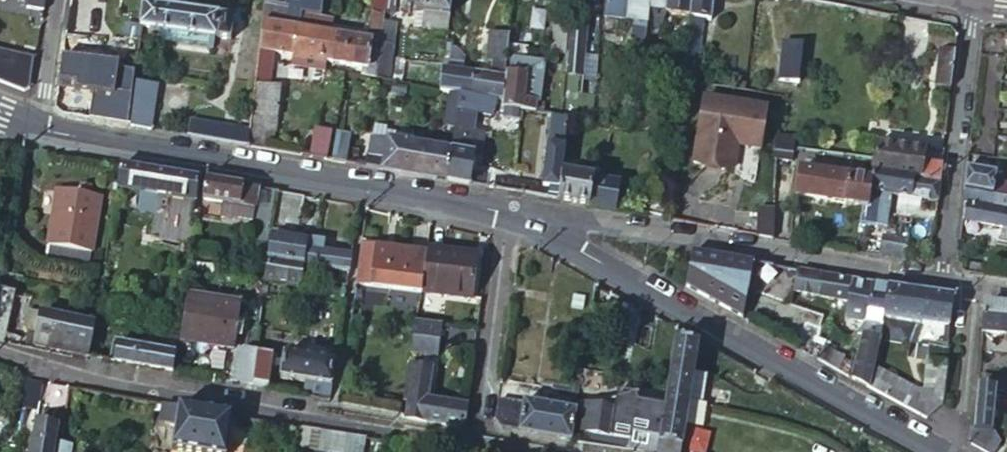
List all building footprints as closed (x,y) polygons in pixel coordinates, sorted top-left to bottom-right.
[(450,0),(404,0),(403,11),(424,14),(423,27),(447,31),(450,0)] [(572,13),(583,15),(584,4),(585,0),(573,0),(572,13)] [(608,2),(607,19),(616,21),(615,34),(630,36),(632,23),(624,21),(626,0),(608,0),(608,2)] [(624,21),(632,23),(646,25),(649,0),(626,0),(624,21)] [(691,0),(667,0),(665,15),(689,18),(691,0)] [(713,0),(691,0),(689,18),(685,56),(694,57),(695,51),(698,51),(702,20),(710,20),(713,0)] [(368,40),(331,33),(326,61),(363,67),(362,75),(376,76),(381,42),(387,3),(374,1),(368,40)] [(285,5),(264,2),(262,22),(259,50),(272,52),(293,56),(296,56),(300,28),(282,25),(285,5)] [(233,17),(144,3),(143,5),(141,26),(150,28),(150,34),(154,35),(154,39),(213,48),(215,37),(231,40),(233,17)] [(567,117),(592,123),(595,95),(582,94),(583,80),(586,55),(588,16),(583,15),(572,13),(570,27),(567,56),(566,66),(564,87),(561,116),(567,117)] [(916,91),(924,24),(893,18),(887,88),(916,91)] [(643,42),(646,25),(632,23),(630,36),(627,66),(638,67),(641,42),(643,42)] [(567,56),(570,27),(557,25),(554,28),(551,54),(555,55),(567,56)] [(329,33),(300,28),(296,56),(293,56),(291,65),(325,70),(326,61),(331,33),(329,33)] [(489,30),(483,65),(501,68),(508,33),(489,30)] [(393,44),(381,42),(376,76),(388,79),(393,44)] [(527,45),(508,43),(507,57),(525,60),(527,45)] [(803,45),(784,43),(779,80),(798,82),(803,45)] [(448,70),(463,72),(464,57),(456,47),(450,46),(448,70)] [(28,87),(34,57),(0,49),(0,80),(28,87)] [(272,52),(259,50),(256,77),(269,79),(272,52)] [(934,86),(950,88),(954,53),(938,51),(934,86)] [(566,66),(567,56),(555,55),(553,64),(566,66)] [(596,82),(599,57),(586,55),(583,80),(596,82)] [(134,79),(136,66),(121,64),(119,77),(134,79)] [(553,86),(564,87),(566,66),(553,64),(552,70),(555,72),(553,86)] [(448,70),(443,70),(441,90),(450,93),(460,94),(472,97),(474,73),(463,72),(448,70)] [(472,97),(494,101),(503,103),(505,77),(474,73),(472,97)] [(505,77),(503,103),(503,107),(520,109),(535,111),(537,101),(523,99),(526,77),(506,74),(505,77)] [(250,130),(248,147),(262,149),(265,132),(274,133),(280,87),(268,84),(269,79),(256,77),(250,130)] [(446,116),(457,118),(460,94),(450,93),(446,116)] [(451,152),(446,181),(516,193),(518,179),(512,178),(472,172),(473,156),(469,155),(474,113),(491,116),(494,101),(472,97),(460,94),(457,118),(451,152)] [(154,100),(132,96),(131,106),(128,126),(150,130),(154,100)] [(114,106),(55,97),(54,107),(59,114),(128,126),(131,106),(126,106),(124,111),(114,109),(114,106)] [(703,99),(693,162),(733,169),(737,146),(759,150),(766,110),(703,99)] [(518,179),(516,193),(558,200),(561,174),(568,119),(551,117),(542,183),(518,179)] [(667,129),(678,129),(679,119),(667,119),(667,129)] [(190,121),(188,137),(248,147),(250,130),(190,121)] [(313,130),(307,157),(326,160),(330,133),(313,130)] [(265,132),(262,149),(272,151),(274,133),(265,132)] [(337,136),(332,161),(345,164),(350,138),(337,136)] [(796,138),(780,136),(776,191),(788,192),(791,162),(793,162),(796,138)] [(365,154),(363,167),(410,175),(415,145),(372,138),(369,154),(365,154)] [(415,145),(410,175),(446,181),(451,152),(415,145)] [(939,185),(941,167),(923,164),(924,153),(874,147),(871,175),(939,185)] [(198,179),(119,165),(116,188),(159,196),(153,237),(187,243),(193,209),(198,179)] [(966,169),(963,190),(976,192),(1006,198),(1006,182),(997,180),(997,175),(966,169)] [(867,207),(870,183),(799,173),(795,197),(861,207),(867,207)] [(561,174),(558,200),(589,205),(614,210),(617,185),(593,180),(561,174)] [(939,185),(871,175),(870,183),(867,207),(861,207),(859,223),(885,227),(890,196),(930,202),(929,210),(936,211),(939,185)] [(278,192),(206,180),(203,193),(203,200),(222,203),(221,216),(272,224),(278,192)] [(101,197),(57,190),(46,259),(89,266),(101,197)] [(976,192),(963,190),(962,198),(967,203),(974,204),(976,192)] [(303,196),(278,192),(272,224),(272,230),(287,233),(295,231),(298,228),(299,221),(303,196)] [(976,192),(974,204),(967,203),(964,221),(1006,229),(1006,198),(976,192)] [(756,235),(774,238),(775,212),(759,210),(756,235)] [(287,233),(272,230),(270,237),(286,239),(287,233)] [(853,252),(904,261),(907,241),(857,232),(853,252)] [(266,259),(304,265),(349,272),(352,255),(323,250),(324,241),(308,239),(307,243),(286,239),(270,237),(266,259)] [(419,293),(425,253),(393,249),(361,244),(358,273),(356,284),(387,289),(419,293)] [(476,255),(426,249),(425,253),(419,293),(470,300),(476,255)] [(684,287),(741,318),(749,282),(753,263),(690,252),(684,287)] [(266,259),(264,280),(300,287),(304,265),(266,259)] [(769,266),(753,263),(749,282),(765,285),(769,266)] [(848,302),(851,281),(819,275),(818,282),(807,281),(805,295),(848,302)] [(769,288),(766,296),(785,303),(790,304),(794,281),(786,279),(782,292),(769,288)] [(865,321),(873,284),(851,281),(848,302),(846,318),(863,322),(866,322),(865,321)] [(881,317),(888,287),(873,284),(865,321),(866,322),(851,377),(869,388),(873,369),(880,339),(885,318),(881,317)] [(950,326),(952,298),(918,292),(888,287),(881,317),(885,318),(880,339),(909,343),(920,323),(950,326)] [(11,317),(16,293),(3,290),(0,307),(0,315),(11,317)] [(185,296),(179,340),(236,348),(242,306),(185,296)] [(986,303),(985,304),(983,331),(1006,334),(1006,332),(1006,307),(986,303)] [(25,343),(87,356),(92,325),(40,313),(35,334),(27,332),(25,343)] [(11,317),(0,315),(0,330),(8,332),(11,317)] [(441,325),(415,321),(410,353),(436,357),(441,325)] [(698,339),(675,327),(664,395),(688,398),(692,375),(698,339)] [(812,347),(815,340),(802,334),(798,340),(812,347)] [(116,341),(113,361),(170,371),(173,352),(116,341)] [(869,388),(925,418),(942,404),(944,391),(948,351),(948,343),(942,342),(941,347),(927,346),(923,390),(918,393),(873,369),(869,388)] [(817,359),(823,363),(831,347),(824,344),(821,351),(817,359)] [(251,386),(256,351),(246,349),(240,354),(235,383),(251,386)] [(256,351),(251,386),(267,389),(272,353),(256,351)] [(306,382),(304,396),(330,400),(335,363),(285,355),(281,377),(306,382)] [(406,403),(404,418),(427,421),(429,401),(433,370),(408,366),(403,402),(406,403)] [(977,387),(996,390),(1006,392),(1006,378),(978,373),(977,387)] [(707,378),(692,375),(688,398),(697,400),(703,401),(707,378)] [(69,389),(48,385),(45,406),(66,409),(69,389)] [(977,387),(973,430),(970,430),(969,442),(986,451),(993,451),(998,443),(991,432),(996,390),(977,387)] [(616,392),(613,411),(619,412),(621,412),(623,404),(631,401),(636,401),(634,395),(616,392)] [(552,395),(550,407),(568,410),(569,398),(552,395)] [(664,395),(662,406),(657,440),(656,450),(669,451),(679,451),(685,421),(688,398),(664,395)] [(697,400),(688,398),(685,421),(703,424),(707,403),(707,401),(703,401),(697,400)] [(494,422),(500,429),(570,440),(574,411),(568,410),(550,407),(522,403),(522,404),(497,400),(494,422)] [(429,401),(427,421),(437,424),(459,426),(465,421),(466,412),(467,406),(429,401)] [(578,407),(574,429),(588,432),(587,443),(618,448),(643,451),(655,451),(656,450),(657,440),(662,406),(636,401),(631,401),(623,404),(621,412),(619,412),(613,411),(599,408),(598,411),(578,407)] [(161,405),(158,423),(175,425),(171,448),(193,451),(226,451),(232,416),(161,405)] [(36,421),(30,451),(51,451),(56,425),(36,421)] [(300,427),(298,445),(316,448),(332,451),(340,451),(364,451),(366,438),(300,427)] [(18,446),(0,442),(0,451),(18,451),(19,447),(18,446)] [(59,444),(58,451),(70,451),(71,446),(59,444)]
